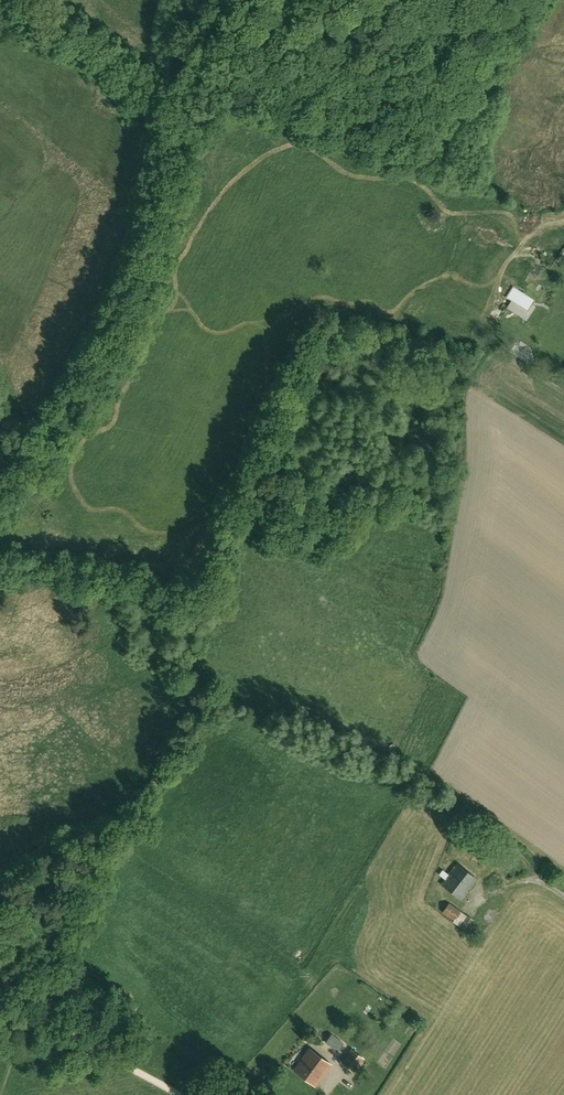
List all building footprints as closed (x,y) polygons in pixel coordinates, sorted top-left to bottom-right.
[(509,297),(513,299),(509,309),(532,319),(541,298),(514,286),(509,297)] [(531,359),(537,350),(521,340),(515,348),(531,359)] [(457,864),(449,874),(443,870),(440,874),(446,879),(441,884),(461,899),(477,879),(457,864)] [(473,920),(460,911),(449,903),(442,913),(454,920),(453,922),(466,931),(473,920)] [(315,1085),(330,1064),(310,1049),(295,1070),(315,1085)] [(365,1059),(358,1054),(351,1049),(341,1062),(355,1072),(365,1059)]
